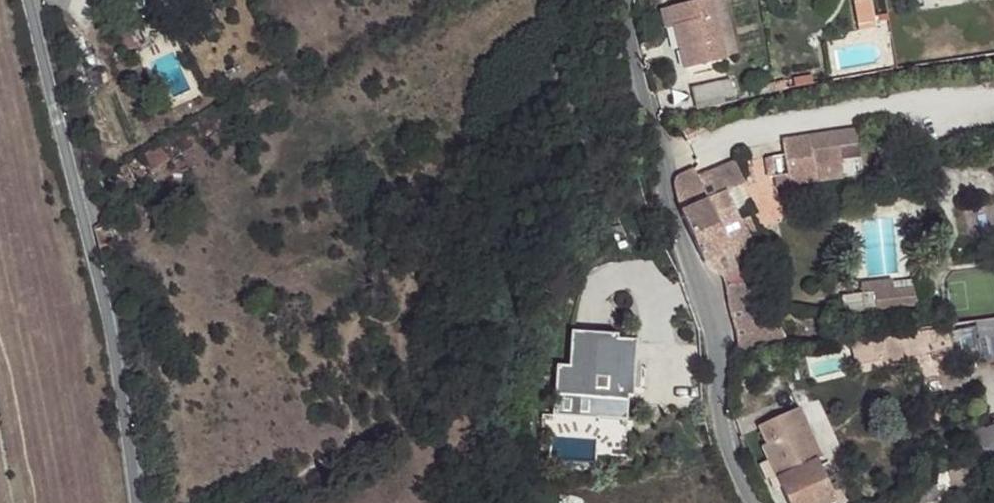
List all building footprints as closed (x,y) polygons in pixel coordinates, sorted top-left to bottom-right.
[(155,9),(175,0),(151,0),(155,9)] [(668,11),(672,29),(683,72),(727,61),(727,58),(713,3),(712,0),(668,11)] [(874,23),(871,0),(854,3),(858,26),(874,23)] [(737,56),(723,1),(713,3),(727,58),(737,56)] [(662,31),(672,29),(668,11),(658,12),(662,31)] [(815,86),(814,77),(796,81),(797,89),(815,86)] [(118,167),(127,183),(272,97),(264,80),(118,167)] [(691,91),(694,105),(732,95),(729,83),(720,85),(720,84),(691,91)] [(788,91),(787,83),(777,85),(778,93),(788,91)] [(778,93),(777,85),(751,92),(753,100),(778,93)] [(734,103),(732,95),(694,105),(696,112),(734,103)] [(858,130),(786,142),(793,188),(845,180),(841,159),(862,156),(858,130)] [(743,155),(698,177),(710,201),(710,202),(729,193),(743,186),(756,180),(743,155)] [(695,171),(676,180),(679,193),(684,213),(710,201),(698,177),(695,171)] [(743,186),(729,193),(741,218),(751,213),(754,212),(743,186)] [(684,213),(708,264),(712,270),(722,274),(725,281),(729,292),(731,313),(739,331),(740,349),(789,343),(787,328),(758,332),(744,271),(736,254),(756,244),(750,232),(758,229),(751,213),(741,218),(729,193),(710,202),(710,201),(684,213)] [(914,281),(861,287),(864,313),(916,307),(914,281)] [(892,360),(895,371),(930,364),(920,333),(848,343),(852,367),(892,360)] [(621,342),(572,340),(570,375),(558,374),(555,424),(629,427),(630,405),(637,405),(637,396),(638,372),(639,348),(621,347),(621,342)] [(940,406),(934,416),(935,418),(938,421),(943,420),(949,411),(940,406)] [(777,475),(817,458),(822,455),(800,409),(757,426),(765,444),(761,446),(775,477),(777,475)] [(817,458),(777,475),(790,502),(834,502),(836,502),(817,458)] [(934,475),(922,482),(926,489),(934,502),(935,502),(948,496),(934,475)] [(926,489),(901,502),(934,502),(926,489)]
